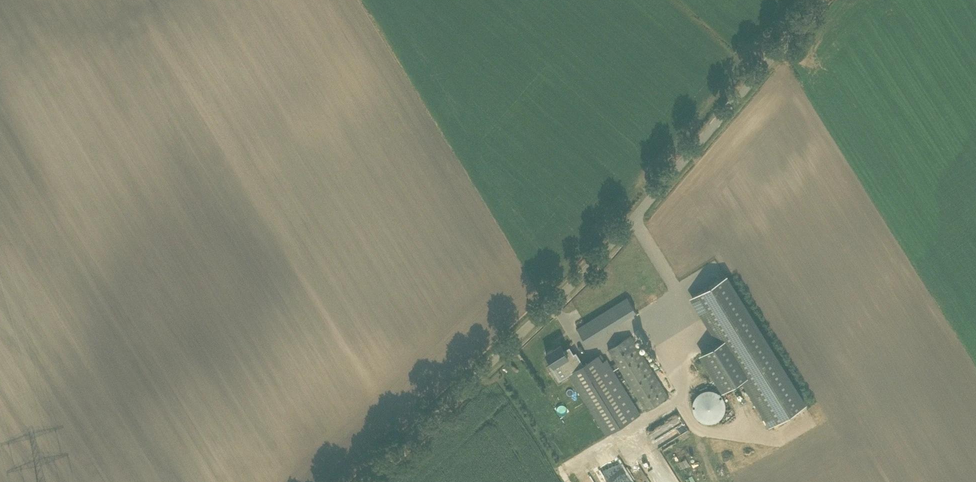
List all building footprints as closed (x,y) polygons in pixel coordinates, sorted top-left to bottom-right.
[(702,354),(724,390),(742,378),(771,424),(805,404),(726,276),(692,297),(720,342),(702,354)] [(585,341),(636,311),(627,297),(577,328),(585,341)] [(645,411),(668,397),(629,335),(607,348),(613,357),(610,359),(613,364),(616,362),(645,411)] [(606,434),(635,415),(640,413),(607,359),(605,360),(601,353),(598,355),(583,364),(575,351),(573,352),(569,346),(564,349),(561,344),(546,353),(554,366),(562,361),(569,372),(567,373),(592,414),(605,434),(606,434)] [(708,422),(709,422),(711,422),(713,422),(714,421),(716,421),(717,420),(719,419),(720,418),(721,417),(722,416),(723,414),(724,413),(724,412),(725,410),(725,408),(725,407),(725,405),(725,404),(725,402),(725,400),(724,399),(723,397),(722,396),(721,395),(720,394),(719,393),(718,392),(717,391),(716,391),(714,390),(713,390),(711,389),(709,389),(708,389),(706,390),(705,390),(703,390),(702,391),(700,392),(699,393),(698,394),(697,395),(696,396),(695,397),(694,398),(694,400),(693,401),(693,403),(692,405),(692,406),(693,408),(693,409),(693,411),(694,413),(695,414),(696,415),(697,417),(698,418),(699,419),(700,420),(702,421),(703,421),(705,422),(706,422),(708,422)] [(681,416),(655,432),(663,444),(688,428),(681,416)]
